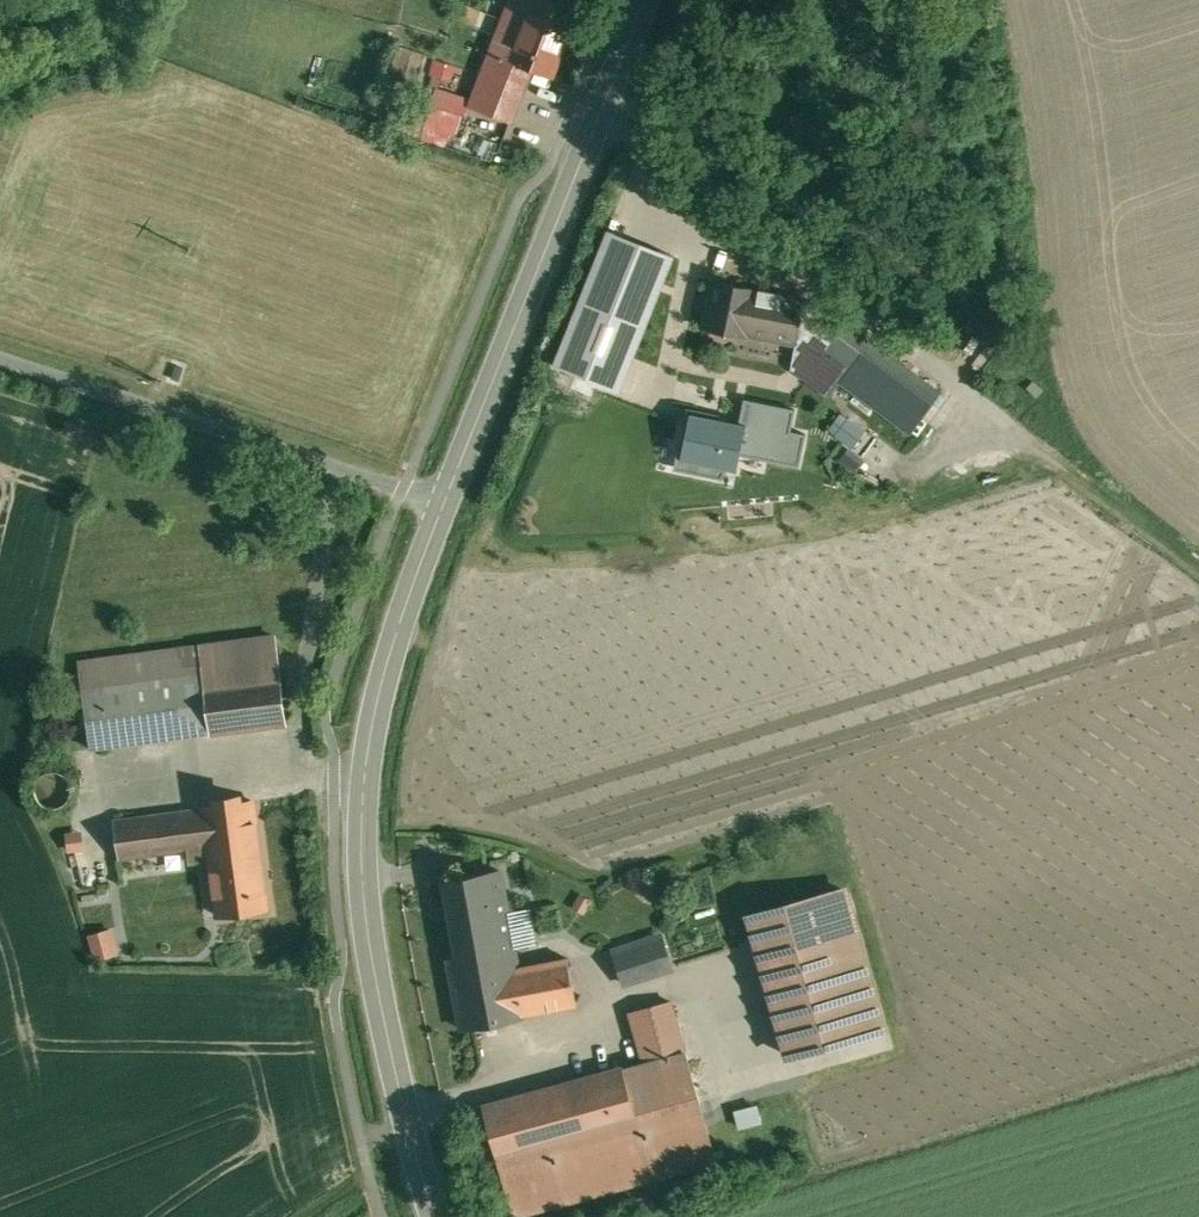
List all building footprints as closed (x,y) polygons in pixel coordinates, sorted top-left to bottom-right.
[(554,0),(534,0),(511,60),(552,75),(577,9),(554,0)] [(432,129),(459,137),(471,97),(434,86),(429,104),(398,95),(389,123),(430,136),(432,129)] [(560,364),(628,389),(678,253),(609,228),(560,364)] [(805,298),(712,280),(703,326),(795,344),(791,366),(792,366),(829,394),(846,372),(822,354),(837,334),(802,310),(805,298)] [(924,380),(845,323),(837,334),(822,354),(846,372),(900,412),(924,380)] [(924,380),(900,412),(921,427),(944,395),(924,380)] [(727,467),(737,469),(740,453),(800,465),(806,432),(791,429),(795,408),(743,397),(738,422),(708,415),(708,411),(686,407),(673,469),(724,480),(727,467)] [(849,410),(832,424),(851,446),(867,432),(849,410)] [(858,471),(868,456),(852,445),(842,459),(858,471)] [(275,635),(199,644),(203,672),(204,684),(280,674),(275,635)] [(199,644),(78,660),(82,688),(203,672),(199,644)] [(203,672),(82,688),(90,747),(210,731),(204,684),(203,672)] [(280,674),(204,684),(210,731),(286,722),(280,674)] [(254,800),(202,807),(202,808),(211,869),(217,914),(268,907),(254,800)] [(202,808),(116,819),(123,880),(211,869),(202,808)] [(498,869),(444,881),(459,956),(448,958),(452,979),(518,966),(498,869)] [(853,889),(746,916),(784,1062),(891,1034),(853,889)] [(537,931),(533,906),(514,909),(518,934),(537,931)] [(115,925),(90,930),(96,958),(121,953),(115,925)] [(663,937),(615,953),(624,982),(672,967),(663,937)] [(518,966),(452,979),(461,1029),(523,1017),(521,1011),(576,1000),(567,956),(518,966)] [(671,1000),(631,1011),(659,1116),(700,1105),(671,1000)] [(623,1066),(487,1104),(486,1103),(484,1104),(499,1160),(638,1122),(623,1066)] [(742,1125),(765,1120),(761,1102),(738,1107),(742,1125)] [(638,1122),(499,1160),(514,1214),(714,1159),(700,1105),(659,1116),(638,1122)]
